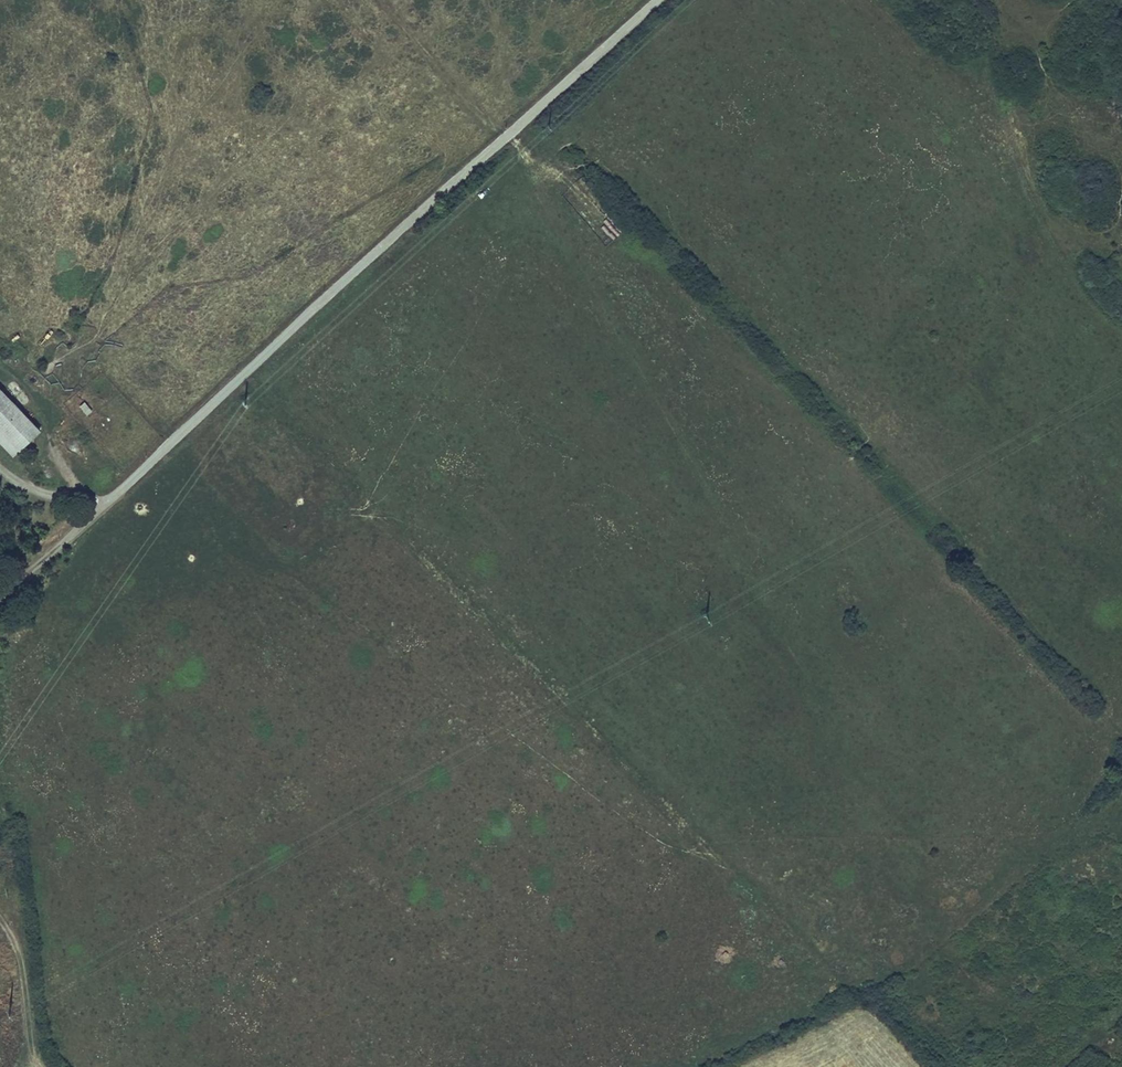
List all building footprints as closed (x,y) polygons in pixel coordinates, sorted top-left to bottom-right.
[(13,453),(35,433),(0,397),(0,440),(13,453)]
